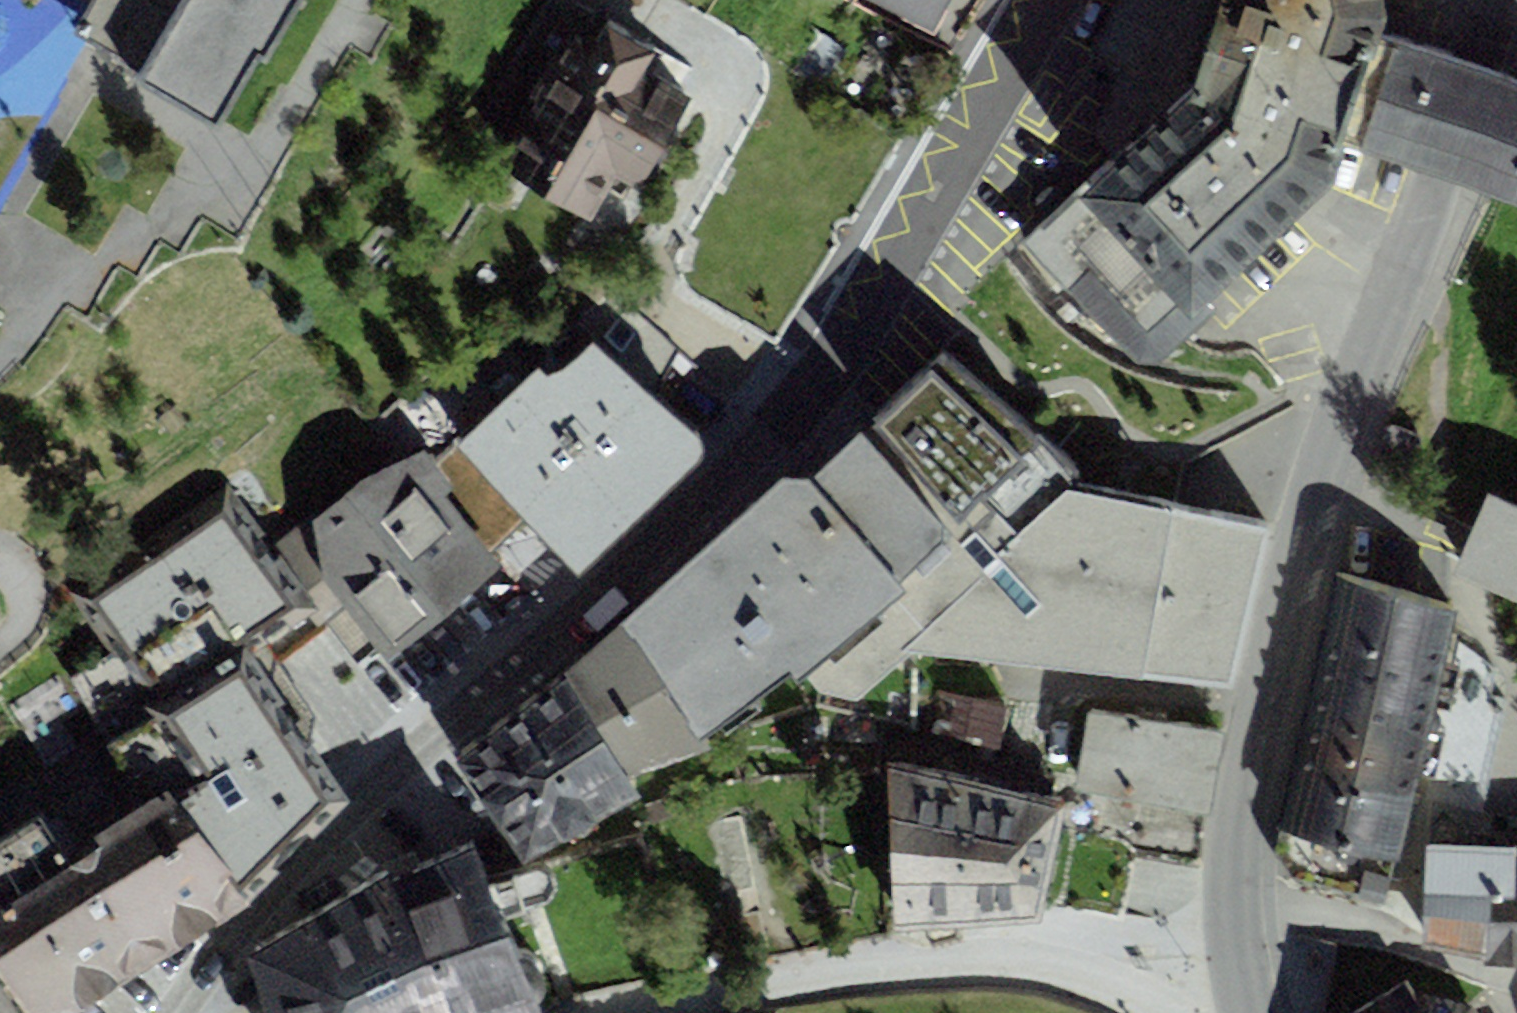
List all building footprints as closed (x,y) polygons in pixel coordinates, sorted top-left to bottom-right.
[(73,38),(219,123),(258,56),(267,61),(302,0),(95,0),(73,38)] [(569,0),(548,0),(487,110),(522,130),(499,170),(591,222),(615,180),(638,192),(690,99),(645,74),(659,50),(569,0)] [(933,35),(952,0),(869,0),(933,35)] [(1024,240),(1140,361),(1159,359),(1225,303),(1228,284),(1333,180),(1355,145),(1440,175),(1516,201),(1516,80),(1473,65),(1381,31),(1388,15),(1386,0),(1117,0),(1089,53),(1119,71),(1093,131),(1123,149),(1024,240)] [(539,370),(458,448),(579,578),(700,461),(703,455),(703,447),(698,438),(592,345),(565,372),(547,377),(539,370)] [(946,354),(870,431),(963,521),(1038,445),(946,354)] [(1419,437),(1389,425),(1369,479),(1399,490),(1419,437)] [(784,477),(623,625),(701,742),(792,675),(801,685),(807,680),(909,594),(899,585),(954,534),(859,433),(810,479),(784,477)] [(1233,689),(1269,531),(1068,488),(1078,475),(1038,445),(963,521),(954,534),(899,585),(909,594),(807,680),(818,693),(857,699),(914,654),(1233,689)] [(455,488),(422,452),(362,480),(320,515),(316,510),(283,538),(384,658),(501,566),(444,496),(455,488)] [(313,611),(229,485),(68,593),(150,717),(131,730),(172,787),(247,905),(343,806),(244,658),(313,611)] [(1489,496),(1453,576),(1516,604),(1516,509),(1489,496)] [(1459,609),(1337,578),(1319,651),(1440,682),(1459,609)] [(701,742),(623,625),(564,676),(627,779),(706,751),(701,742)] [(1440,682),(1319,651),(1300,724),(1422,755),(1440,682)] [(564,676),(459,764),(521,866),(638,796),(627,779),(564,676)] [(1075,791),(1208,813),(1221,734),(1088,712),(1075,791)] [(1422,755),(1300,724),(1282,797),(1284,798),(1404,828),(1422,755)] [(1042,923),(1063,804),(886,766),(897,935),(1042,923)] [(99,847),(70,866),(138,973),(226,918),(247,905),(172,787),(92,837),(99,847)] [(1404,828),(1284,798),(1272,845),(1293,878),(1385,901),(1404,828)] [(138,973),(70,866),(39,816),(0,841),(0,972),(26,1012),(75,1012),(138,973)] [(391,885),(440,1012),(541,1012),(539,1009),(472,845),(391,885)] [(1426,846),(1424,948),(1485,960),(1487,966),(1516,967),(1516,853),(1514,845),(1426,846)] [(391,885),(385,878),(249,959),(266,1012),(440,1012),(391,885)] [(1473,1008),(1415,996),(1407,982),(1352,1012),(1476,1012),(1473,1008)]
